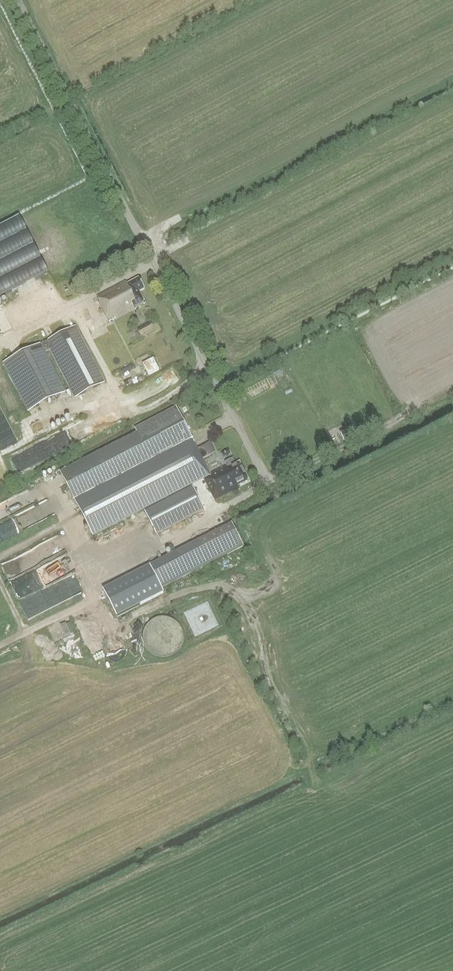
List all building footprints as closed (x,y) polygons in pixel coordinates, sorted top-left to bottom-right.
[(19,217),(0,227),(0,298),(48,273),(19,217)] [(127,284),(126,282),(98,297),(111,321),(137,308),(145,303),(139,292),(145,289),(140,278),(127,284)] [(155,329),(151,322),(138,330),(142,337),(155,329)] [(50,350),(75,398),(104,382),(75,327),(4,363),(29,411),(65,392),(45,352),(50,350)] [(154,358),(143,364),(149,375),(159,370),(154,358)] [(17,440),(0,404),(0,448),(17,440)] [(137,434),(60,474),(77,506),(77,505),(91,534),(186,485),(187,487),(189,486),(190,488),(145,511),(156,534),(204,509),(192,485),(204,478),(215,500),(239,488),(237,486),(249,480),(239,462),(236,464),(235,462),(233,458),(225,462),(227,466),(211,474),(203,459),(215,452),(210,442),(198,449),(194,442),(176,407),(134,429),(137,434)] [(345,441),(345,442),(356,436),(351,426),(340,433),(345,441)] [(50,442),(14,457),(19,470),(55,454),(50,442)] [(221,457),(228,453),(225,448),(218,452),(221,457)] [(244,546),(232,524),(150,566),(162,588),(244,546)] [(39,566),(10,579),(27,618),(33,617),(53,608),(57,608),(83,596),(80,590),(80,586),(74,588),(69,577),(70,596),(66,588),(60,589),(60,599),(53,599),(50,591),(49,583),(61,578),(53,558),(35,566),(39,566)] [(117,617),(164,593),(162,588),(150,566),(103,590),(117,617)] [(60,624),(66,637),(74,634),(69,623),(67,623),(67,621),(60,624)]
